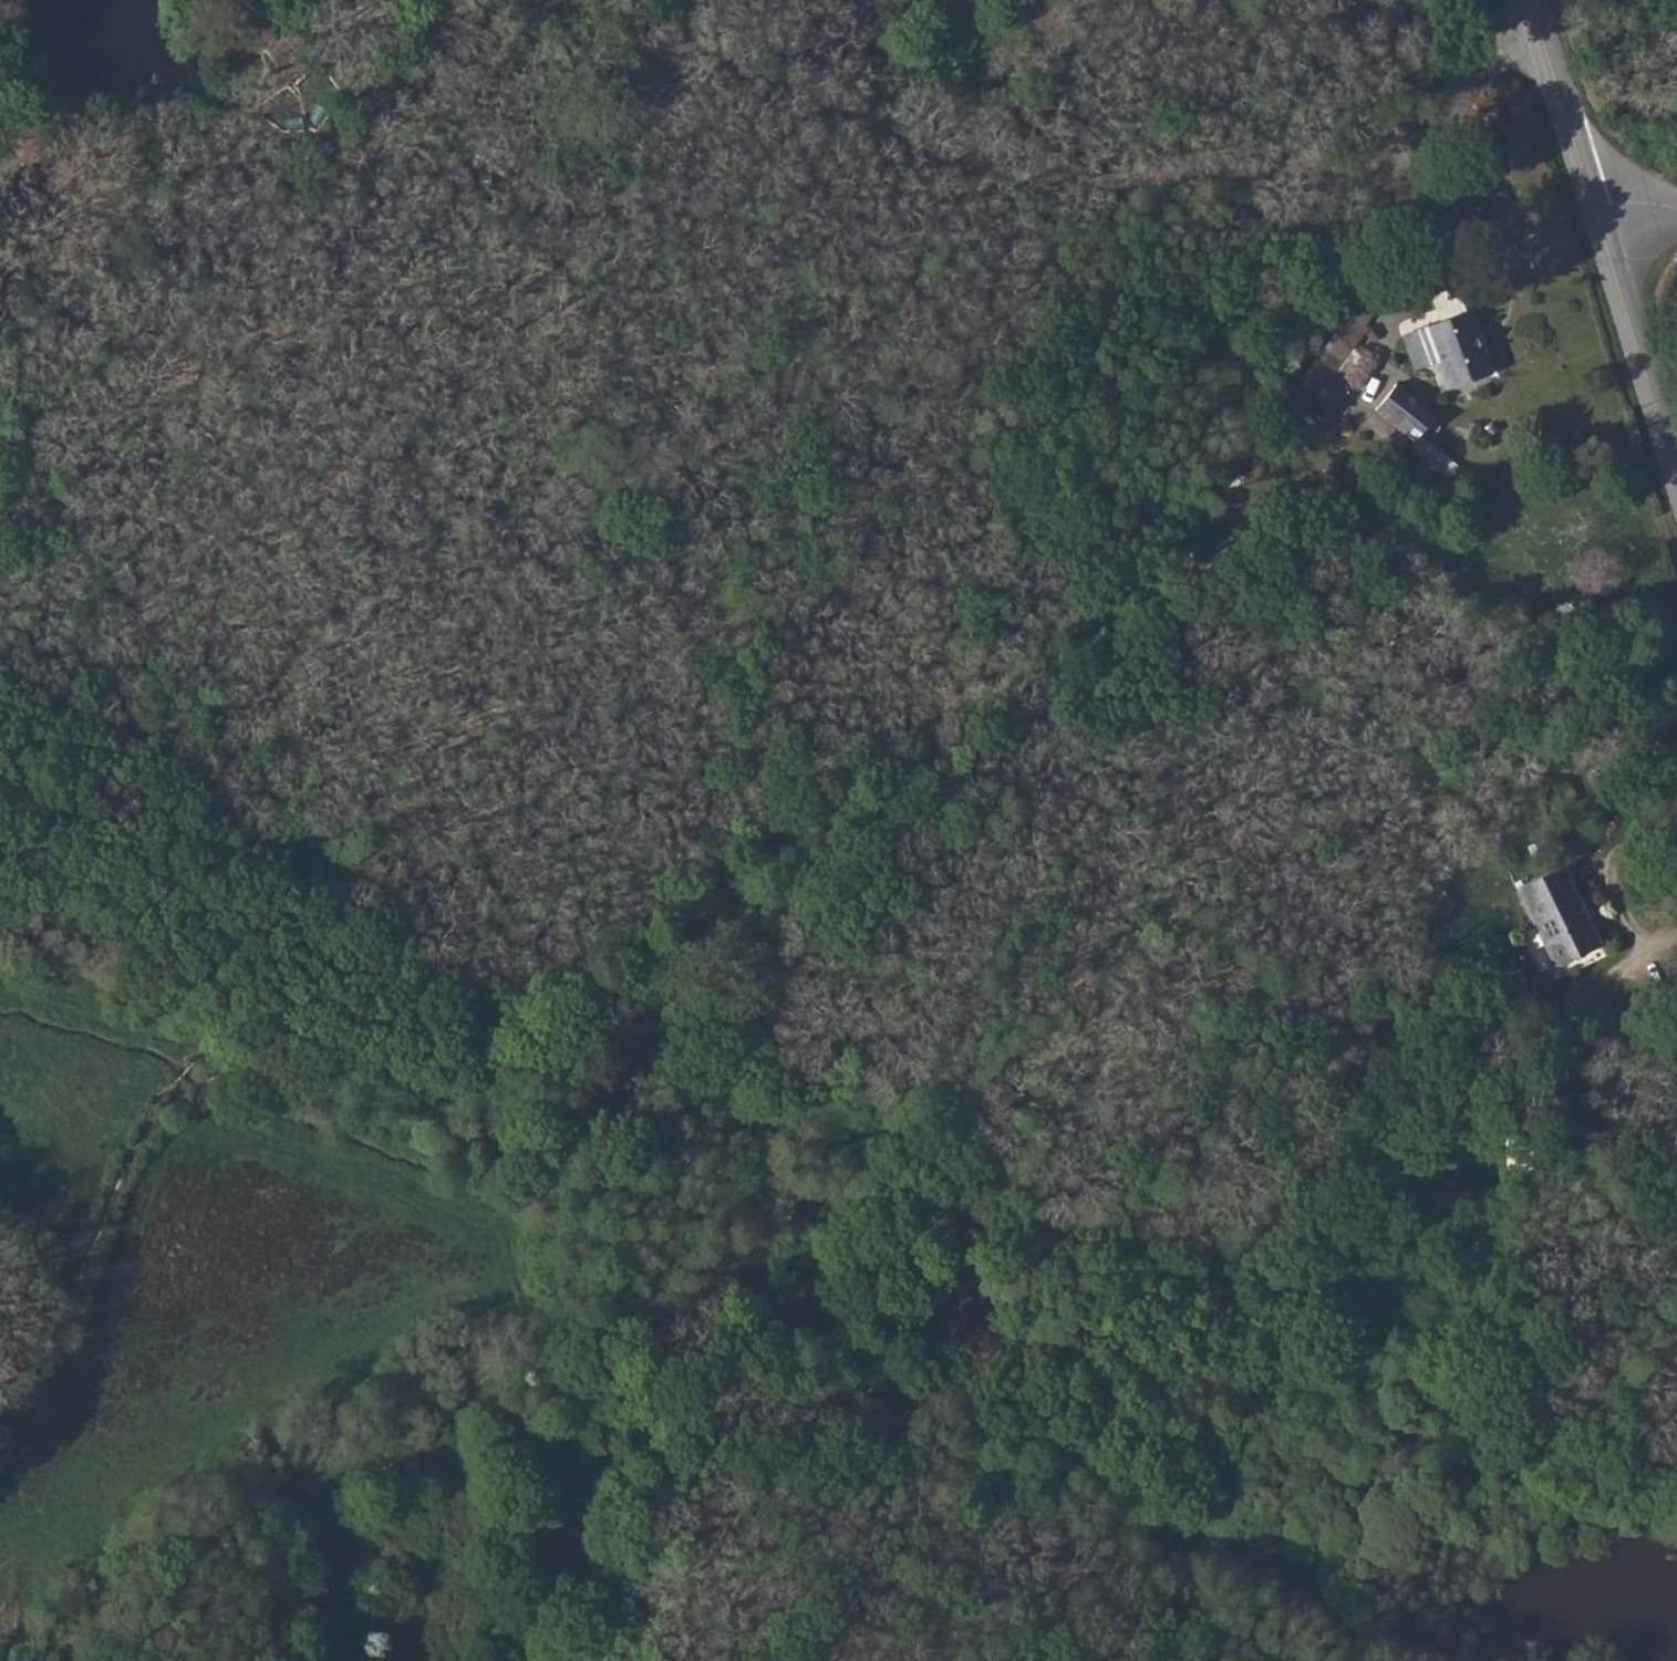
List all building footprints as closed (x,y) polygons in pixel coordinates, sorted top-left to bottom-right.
[(1371,278),(1362,291),(1368,295),(1377,283),(1371,278)] [(1432,296),(1441,322),(1467,313),(1458,288),(1432,296)] [(1363,302),(1368,295),(1362,291),(1346,313),(1348,315),(1363,326),(1375,310),(1363,302)] [(1492,374),(1469,312),(1467,313),(1441,322),(1423,328),(1423,329),(1433,358),(1436,357),(1448,390),(1492,374)] [(1352,348),(1367,329),(1363,326),(1348,315),(1317,356),(1318,357),(1293,386),(1310,399),(1336,370),(1352,348)] [(1433,358),(1423,329),(1404,336),(1416,369),(1434,363),(1433,358)] [(1352,348),(1336,370),(1353,383),(1370,361),(1352,348)] [(1397,384),(1375,410),(1414,441),(1420,434),(1436,416),(1397,384)] [(1420,434),(1414,441),(1454,474),(1460,467),(1420,434)] [(1556,967),(1601,946),(1563,866),(1518,888),(1556,967)] [(1601,946),(1556,967),(1548,971),(1553,982),(1606,956),(1601,946)]
